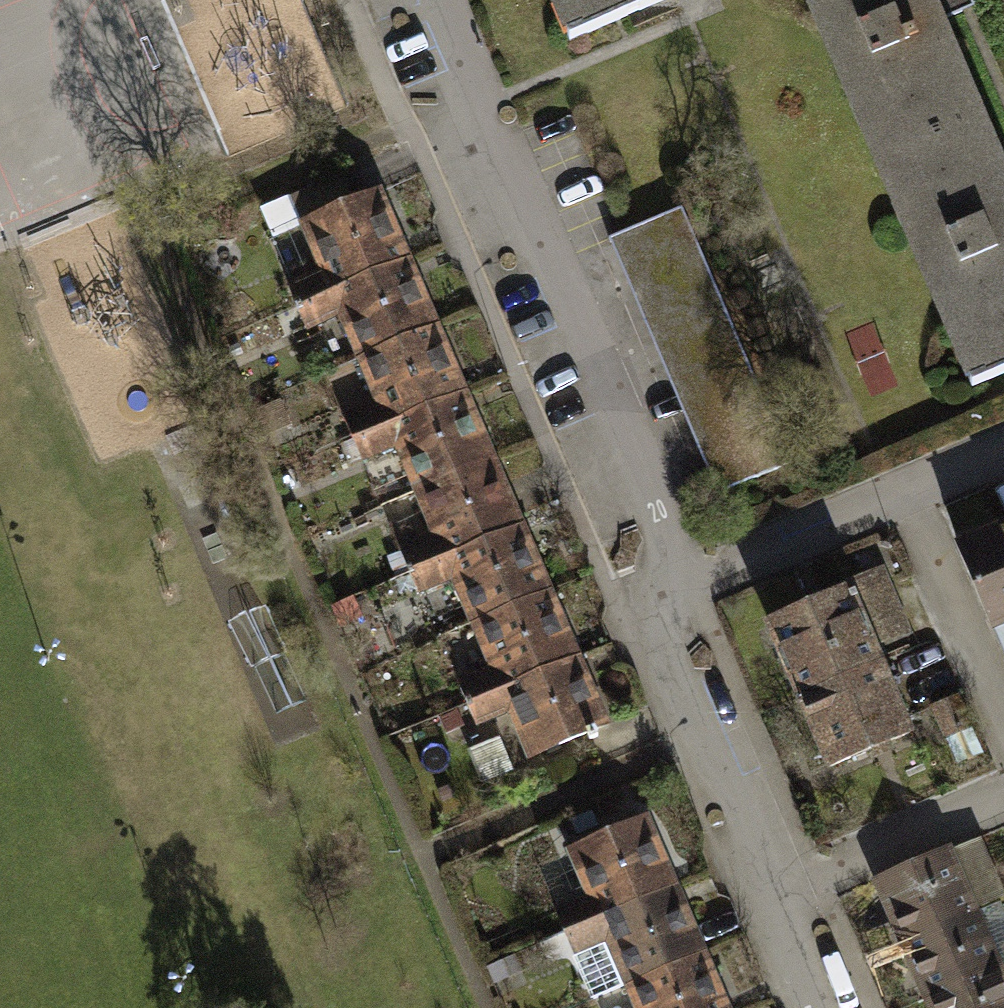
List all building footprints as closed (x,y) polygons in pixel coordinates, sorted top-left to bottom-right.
[(577,45),(687,0),(559,0),(577,45)] [(883,169),(1003,118),(962,21),(970,18),(981,13),(975,0),(954,0),(953,0),(811,0),(883,169)] [(977,389),(1003,378),(1003,120),(1003,118),(883,169),(977,389)] [(294,286),(302,307),(418,261),(390,193),(358,206),(349,182),(298,203),(326,273),(294,286)] [(687,212),(615,242),(724,496),(796,466),(687,212)] [(342,313),(362,362),(445,329),(418,261),(302,307),(310,326),(342,313)] [(348,422),(356,443),(472,396),(445,329),(362,362),(380,409),(348,422)] [(396,448),(416,498),(500,464),(472,396),(356,443),(364,461),(396,448)] [(400,561),(407,580),(527,532),(500,464),(416,498),(436,547),(400,561)] [(963,546),(1003,644),(1003,529),(963,546)] [(451,584),(471,633),(554,600),(527,532),(407,580),(415,599),(451,584)] [(774,623),(805,695),(884,662),(878,646),(915,630),(891,574),(774,623)] [(457,691),(466,714),(582,668),(554,600),(471,633),(489,679),(457,691)] [(805,695),(835,768),(915,734),(884,662),(805,695)] [(507,723),(525,769),(609,736),(582,668),(466,714),(475,736),(507,723)] [(967,695),(935,709),(946,735),(978,721),(967,695)] [(451,718),(426,728),(437,754),(461,744),(451,718)] [(563,910),(571,931),(686,885),(659,817),(627,830),(617,807),(566,827),(594,898),(563,910)] [(905,945),(1003,903),(1003,883),(987,844),(881,889),(905,945)] [(610,937),(630,986),(714,953),(686,885),(571,931),(578,950),(610,937)] [(928,998),(1003,966),(1003,903),(905,945),(928,998)] [(714,953),(630,986),(639,1007),(736,1007),(714,953)] [(497,969),(509,995),(541,981),(529,954),(497,969)] [(932,1007),(1003,1007),(1003,966),(928,998),(932,1007)]
